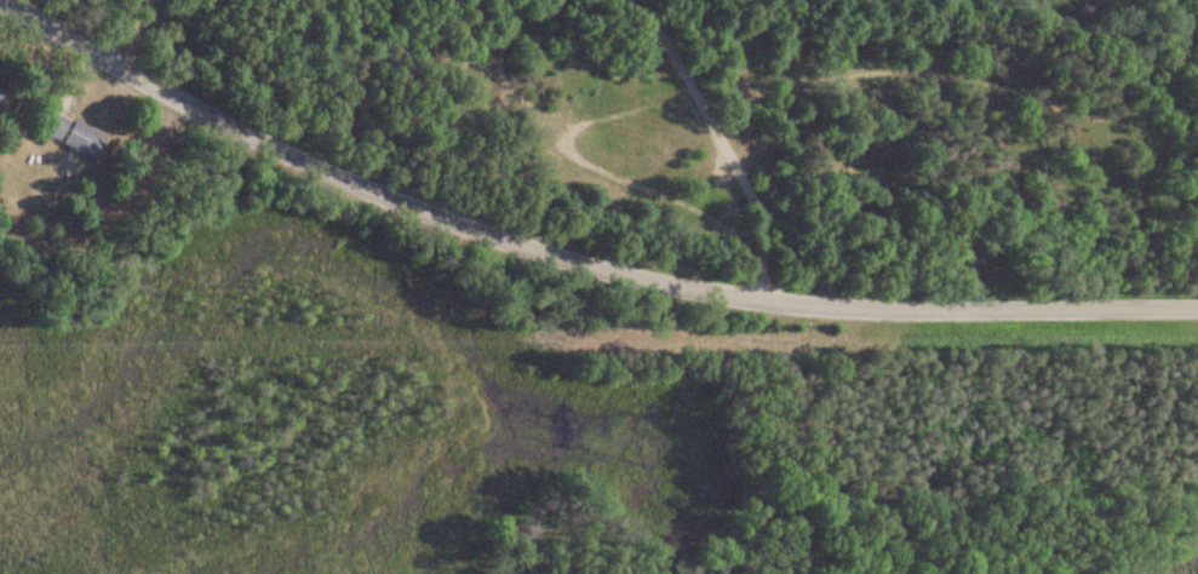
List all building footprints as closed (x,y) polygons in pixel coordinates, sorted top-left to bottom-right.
[(4,125),(20,92),(0,82),(0,123),(4,125)] [(103,133),(55,116),(46,141),(95,159),(103,133)]
